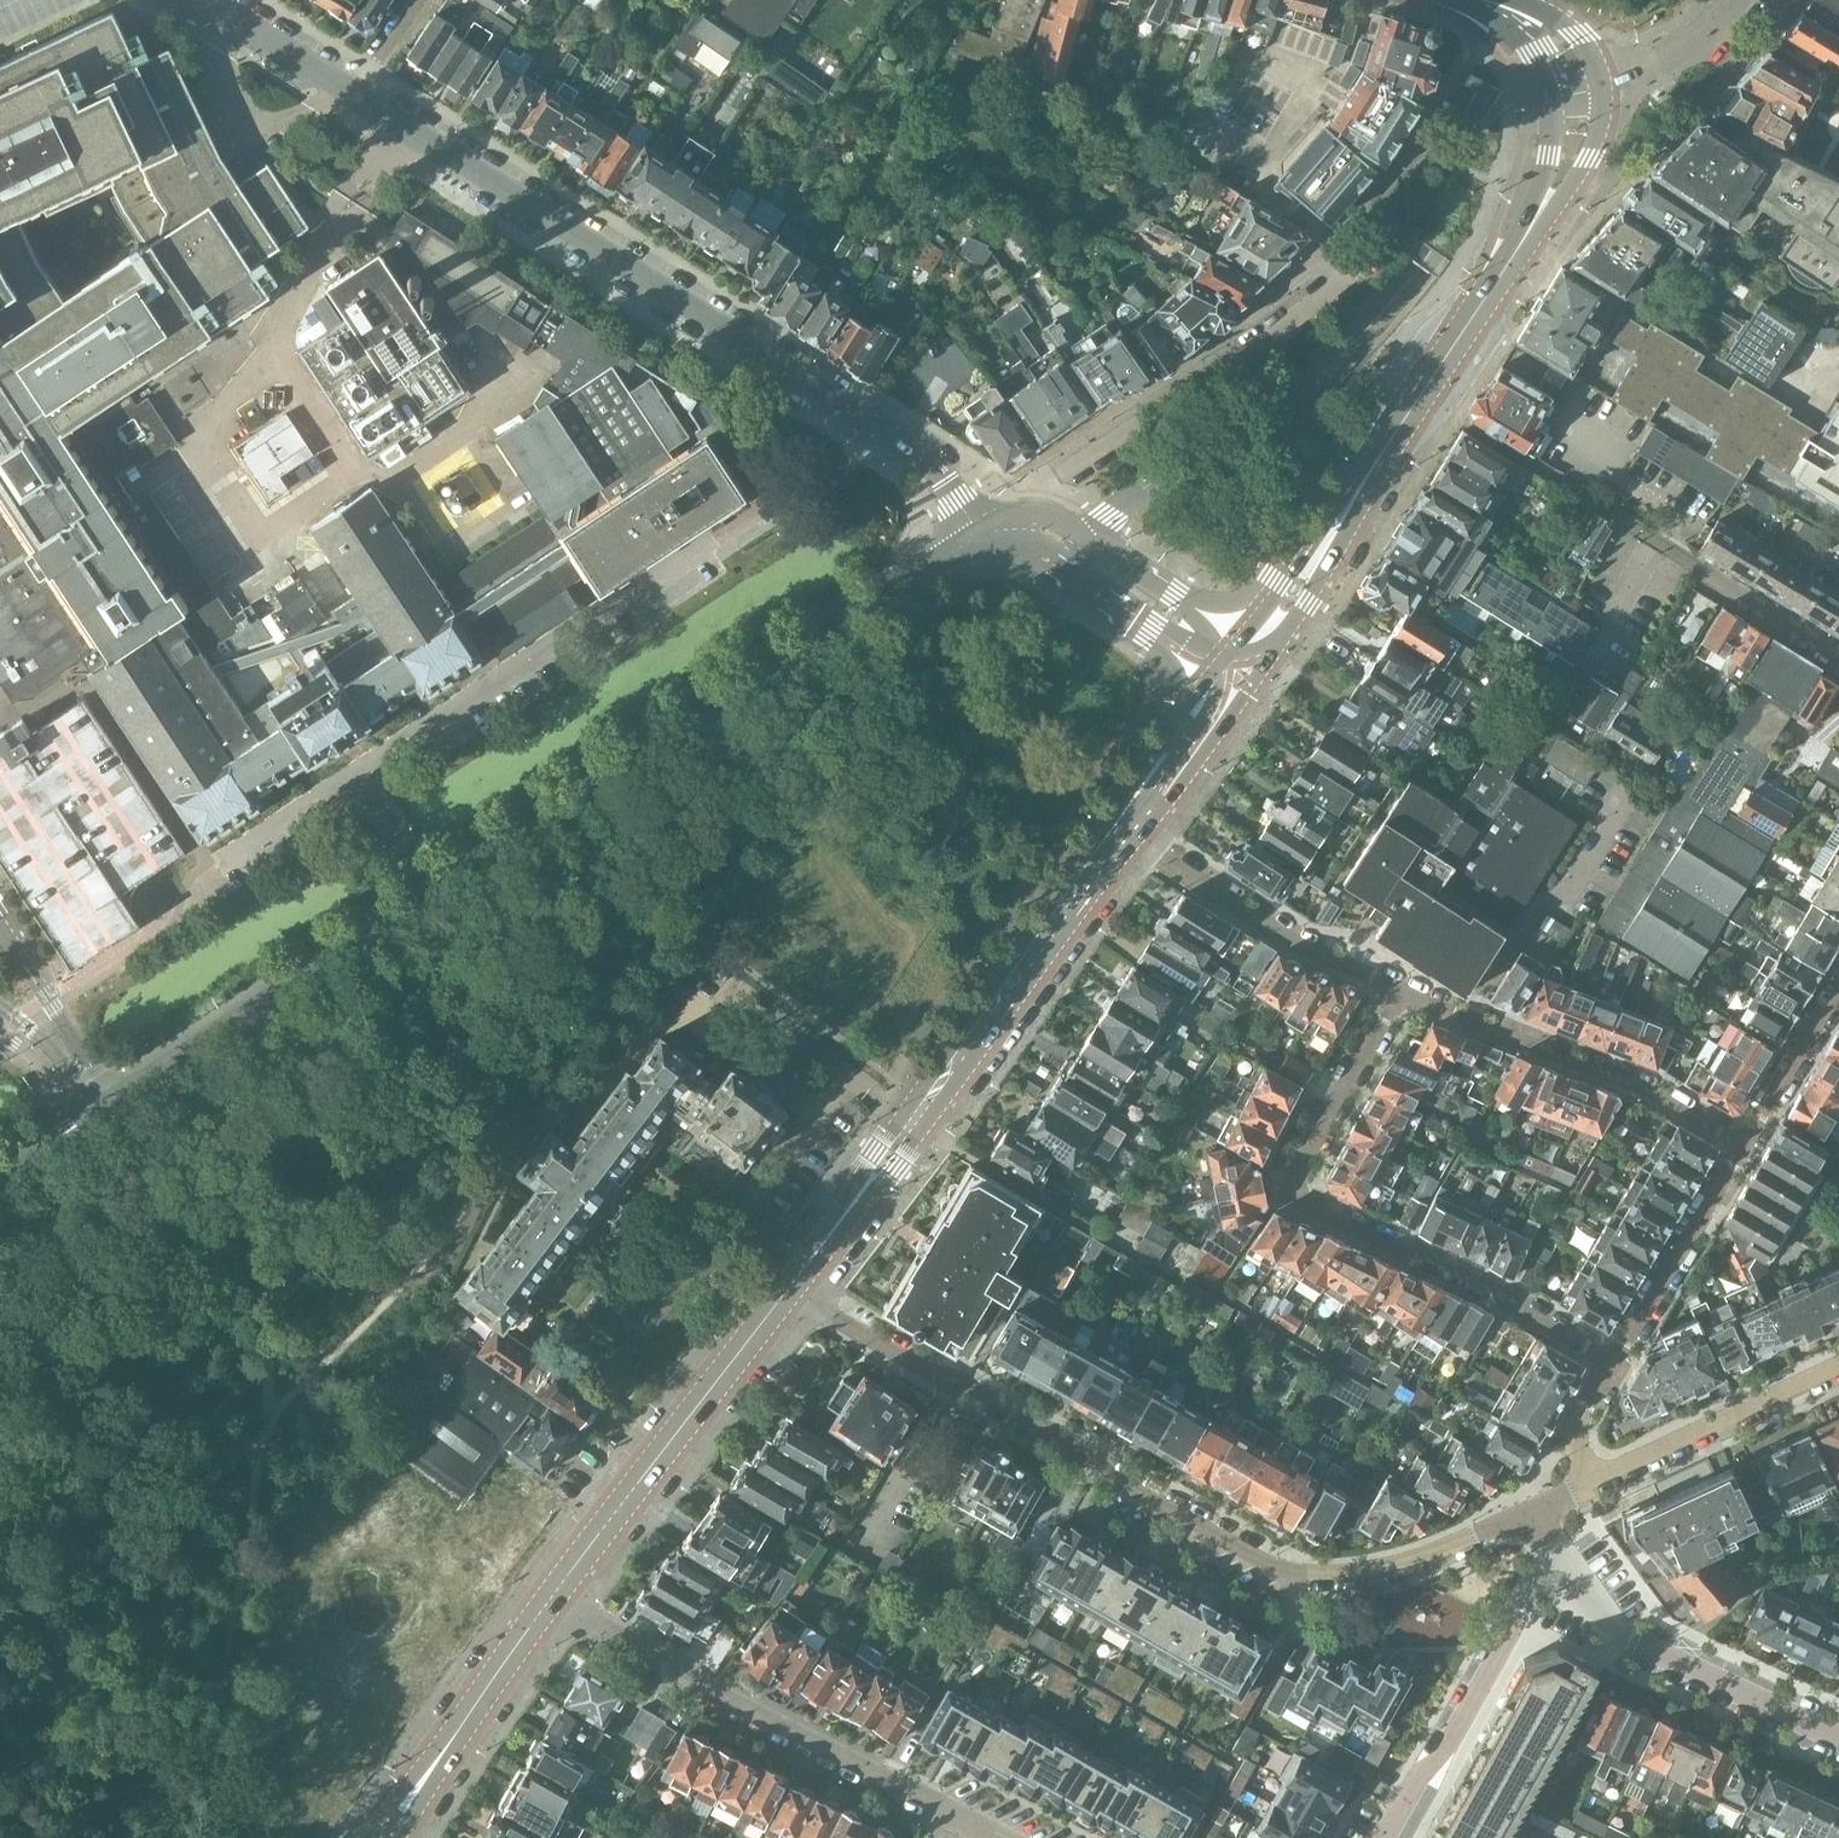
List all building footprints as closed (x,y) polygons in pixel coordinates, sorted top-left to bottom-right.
[(84,0),(0,0),(0,40),(84,0)] [(325,2),(349,17),(360,0),(326,0),(325,2)] [(349,17),(366,28),(374,26),(384,12),(392,0),(360,0),(349,17)] [(429,68),(452,33),(474,0),(448,0),(437,14),(436,14),(408,55),(429,68)] [(496,11),(504,0),(479,0),(496,11)] [(521,9),(526,2),(523,0),(507,0),(521,9)] [(602,1),(602,0),(585,0),(583,3),(596,11),(602,1)] [(723,13),(767,43),(784,19),(798,28),(817,0),(731,0),(723,13)] [(994,27),(1029,39),(1046,0),(1003,0),(994,27)] [(1058,2),(1052,1),(1050,12),(1055,13),(1051,29),(1041,26),(1032,61),(1043,64),(1040,74),(1064,80),(1081,15),(1089,17),(1093,0),(1059,0),(1058,2)] [(1155,0),(1163,4),(1154,20),(1160,23),(1163,17),(1173,0),(1155,0)] [(1163,17),(1197,28),(1206,0),(1173,0),(1163,17)] [(1197,28),(1211,31),(1209,37),(1208,37),(1202,57),(1212,60),(1214,55),(1230,0),(1206,0),(1197,28)] [(1214,55),(1224,57),(1229,42),(1228,42),(1233,23),(1246,27),(1254,0),(1230,0),(1214,55)] [(1282,0),(1254,0),(1246,27),(1241,40),(1249,43),(1266,12),(1278,17),(1282,0)] [(1278,17),(1319,32),(1324,12),(1329,11),(1331,3),(1329,0),(1282,0),(1278,17)] [(1827,0),(1809,0),(1804,7),(1803,12),(1838,34),(1838,12),(1838,11),(1838,9),(1838,7),(1827,0)] [(735,64),(750,43),(705,12),(704,13),(698,9),(673,44),(719,75),(729,60),(735,64)] [(7,509),(6,510),(5,509),(0,512),(0,671),(2,674),(0,676),(16,700),(34,689),(33,687),(81,656),(88,667),(108,654),(111,660),(91,673),(202,841),(260,802),(254,792),(305,759),(308,765),(328,751),(329,753),(351,738),(350,737),(370,724),(366,718),(417,685),(423,695),(482,656),(481,655),(491,648),(497,656),(500,661),(579,609),(576,604),(576,603),(563,584),(585,569),(601,592),(697,529),(702,537),(713,530),(707,522),(746,496),(707,437),(675,459),(669,450),(690,436),(651,378),(630,392),(613,366),(617,361),(629,369),(634,361),(634,360),(622,352),(558,310),(536,343),(546,350),(547,349),(566,361),(549,389),(544,386),(534,401),(541,412),(500,439),(550,514),(437,589),(371,488),(313,527),(358,596),(334,612),(342,623),(332,626),(299,577),(278,591),(275,587),(250,604),(251,605),(233,617),(228,621),(233,628),(227,632),(171,547),(181,540),(161,510),(150,493),(135,504),(116,476),(135,463),(139,468),(177,442),(148,398),(137,405),(127,390),(214,333),(218,339),(156,379),(178,413),(212,391),(206,382),(232,365),(225,356),(250,340),(240,324),(229,331),(226,325),(271,296),(252,266),(310,228),(270,168),(268,165),(239,185),(236,180),(229,169),(226,164),(221,157),(170,49),(154,56),(138,63),(125,36),(124,34),(123,32),(121,28),(113,11),(108,14),(103,16),(40,46),(0,65),(0,498),(7,509)] [(1390,12),(1384,15),(1382,14),(1364,71),(1363,71),(1328,128),(1330,129),(1322,138),(1319,136),(1289,169),(1290,184),(1293,187),(1291,189),(1329,223),(1377,169),(1373,166),(1377,160),(1384,165),(1423,103),(1417,99),(1421,89),(1430,92),(1440,64),(1428,60),(1433,42),(1441,38),(1434,26),(1427,30),(1409,24),(1409,23),(1406,22),(1407,22),(1403,17),(1404,16),(1390,12)] [(1803,12),(1784,35),(1838,68),(1838,34),(1803,12)] [(449,81),(484,27),(474,21),(463,40),(452,33),(429,68),(449,81)] [(484,27),(449,81),(470,94),(493,59),(481,51),(493,33),(484,27)] [(506,48),(497,61),(473,97),(497,112),(522,73),(527,66),(536,53),(544,41),(536,36),(521,58),(506,48)] [(1838,76),(1838,72),(1782,38),(1768,52),(1821,83),(1832,89),(1838,76)] [(1750,69),(1736,85),(1730,86),(1723,96),(1723,102),(1710,118),(1706,116),(1671,152),(1665,152),(1658,158),(1654,163),(1655,169),(1651,173),(1742,233),(1760,207),(1796,231),(1779,257),(1786,262),(1789,269),(1792,274),(1797,279),(1803,283),(1811,286),(1817,287),(1823,287),(1831,292),(1838,280),(1838,179),(1781,152),(1821,83),(1768,52),(1768,51),(1750,69)] [(497,112),(520,127),(546,88),(531,78),(544,58),(536,53),(527,66),(522,73),(497,112)] [(520,127),(544,142),(578,91),(565,83),(580,59),(569,53),(546,88),(520,127)] [(578,91),(544,142),(545,143),(546,142),(569,157),(602,106),(588,98),(590,95),(588,94),(602,72),(594,67),(578,91)] [(1476,91),(1465,111),(1484,122),(1502,90),(1471,72),(1464,84),(1476,91)] [(1192,98),(1188,106),(1204,114),(1208,106),(1192,98)] [(576,163),(592,173),(625,122),(612,113),(614,110),(604,103),(602,106),(569,157),(570,157),(569,158),(576,162),(576,163)] [(625,122),(592,173),(616,188),(653,131),(629,116),(625,122)] [(653,131),(616,188),(641,204),(675,152),(671,150),(675,143),(654,129),(653,131)] [(669,222),(670,223),(704,170),(715,153),(690,137),(645,206),(670,221),(669,222)] [(704,170),(670,223),(694,238),(728,186),(704,170)] [(1701,222),(1705,215),(1706,215),(1648,177),(1639,187),(1632,187),(1623,198),(1624,206),(1699,256),(1703,255),(1713,239),(1712,235),(1709,233),(1712,228),(1701,222)] [(722,257),(723,257),(756,205),(752,202),(754,198),(738,187),(735,191),(732,188),(698,240),(722,256),(722,257)] [(1300,244),(1308,236),(1301,228),(1239,193),(1234,202),(1221,194),(1218,199),(1206,192),(1182,232),(1203,243),(1204,242),(1265,279),(1266,278),(1269,281),(1272,278),(1271,277),(1286,263),(1287,264),(1290,262),(1287,259),(1302,246),(1300,244)] [(756,205),(723,257),(747,273),(780,221),(756,205)] [(1596,236),(1659,277),(1661,274),(1664,276),(1669,276),(1681,260),(1680,255),(1677,253),(1681,248),(1621,208),(1596,236)] [(406,213),(380,254),(380,253),(327,288),(347,318),(298,350),(370,459),(471,392),(441,346),(438,341),(416,308),(441,270),(513,318),(531,291),(524,287),(430,226),(429,228),(406,213)] [(760,299),(769,305),(801,257),(811,241),(785,223),(781,230),(752,275),(755,282),(754,285),(765,292),(760,299)] [(1176,235),(1156,224),(1152,232),(1170,246),(1176,235)] [(1658,278),(1659,277),(1596,236),(1571,264),(1642,307),(1643,306),(1642,306),(1651,295),(1651,291),(1649,286),(1636,280),(1643,269),(1658,278)] [(1231,301),(1237,309),(1251,296),(1252,291),(1261,283),(1260,282),(1254,278),(1227,261),(1187,240),(1180,252),(1189,257),(1180,272),(1183,274),(1212,288),(1231,300),(1231,301)] [(801,257),(769,305),(766,310),(795,329),(826,281),(830,284),(837,273),(821,263),(818,268),(801,257)] [(1562,268),(1517,342),(1570,375),(1588,345),(1593,344),(1599,333),(1599,327),(1587,319),(1599,299),(1603,293),(1562,268)] [(1148,318),(1150,319),(1176,328),(1194,348),(1214,330),(1224,330),(1237,319),(1237,309),(1231,301),(1231,300),(1212,288),(1183,274),(1168,287),(1174,294),(1157,309),(1151,302),(1151,300),(1135,283),(1123,294),(1133,305),(1139,312),(1148,318)] [(799,331),(824,347),(855,300),(830,284),(799,331)] [(1738,339),(1725,358),(1768,386),(1805,330),(1762,302),(1750,321),(1747,319),(1735,337),(1738,339)] [(1021,303),(995,321),(1022,360),(1034,378),(1036,377),(1069,424),(1072,422),(1075,428),(1082,423),(1078,418),(1097,405),(1055,344),(1049,347),(1051,350),(1041,357),(1020,327),(1032,319),(1021,303)] [(1150,319),(1148,318),(1139,312),(1133,305),(1129,303),(1126,303),(1118,308),(1117,312),(1118,315),(1119,319),(1157,374),(1158,373),(1164,375),(1175,367),(1176,361),(1194,348),(1176,328),(1150,319)] [(828,354),(848,367),(877,321),(855,307),(827,350),(828,354)] [(877,321),(848,367),(869,381),(905,325),(884,311),(877,321)] [(1608,339),(1637,356),(1611,399),(1648,422),(1663,398),(1719,433),(1705,456),(1739,477),(1742,479),(1757,455),(1786,473),(1796,479),(1835,503),(1838,506),(1838,408),(1826,429),(1822,435),(1788,414),(1791,408),(1738,376),(1734,381),(1701,361),(1704,355),(1651,323),(1647,329),(1622,314),(1608,339)] [(1127,389),(1090,334),(1074,344),(1072,341),(1073,340),(1066,330),(1068,329),(1061,318),(1059,320),(1058,319),(1044,328),(1055,344),(1068,363),(1071,361),(1100,403),(1109,397),(1115,398),(1127,389)] [(1106,324),(1090,334),(1127,389),(1128,389),(1134,391),(1155,376),(1121,328),(1113,334),(1106,324)] [(1015,373),(996,387),(1038,446),(1065,427),(1032,379),(1034,378),(1022,360),(1011,367),(1015,373)] [(1471,418),(1533,456),(1547,433),(1536,427),(1537,426),(1534,425),(1550,398),(1560,404),(1567,392),(1538,375),(1540,372),(1531,367),(1524,380),(1501,366),(1484,396),(1476,397),(1469,409),(1472,416),(1471,418)] [(1038,446),(996,387),(995,386),(965,406),(972,417),(970,418),(972,422),(968,425),(966,432),(973,442),(980,443),(984,439),(1005,469),(1038,446)] [(235,448),(270,500),(288,488),(280,476),(314,454),(287,413),(235,448)] [(1666,435),(1652,427),(1638,451),(1652,459),(1666,435)] [(1464,431),(1446,459),(1515,500),(1515,499),(1507,494),(1522,467),(1464,431)] [(1678,443),(1666,435),(1652,459),(1664,466),(1678,443)] [(1676,474),(1690,450),(1678,443),(1664,466),(1676,474)] [(1688,481),(1702,457),(1690,449),(1690,450),(1676,474),(1688,481)] [(1700,488),(1715,464),(1702,457),(1688,481),(1700,488)] [(1446,459),(1431,484),(1490,520),(1501,503),(1504,504),(1506,500),(1513,504),(1515,500),(1446,459)] [(1712,495),(1727,471),(1715,464),(1700,488),(1712,495)] [(1727,471),(1712,495),(1724,502),(1738,478),(1727,471)] [(1418,505),(1477,542),(1484,546),(1497,525),(1490,521),(1490,520),(1431,484),(1428,489),(1422,491),(1417,499),(1418,505)] [(1769,496),(1754,487),(1748,497),(1763,506),(1769,496)] [(1763,506),(1778,516),(1784,505),(1769,496),(1763,506)] [(1452,581),(1477,542),(1418,505),(1384,557),(1387,559),(1426,583),(1425,584),(1443,597),(1444,595),(1570,674),(1571,672),(1570,671),(1597,627),(1596,627),(1595,628),(1550,600),(1544,611),(1525,599),(1531,588),(1484,559),(1465,590),(1452,581)] [(1565,564),(1573,569),(1578,561),(1584,565),(1579,574),(1584,577),(1594,560),(1615,526),(1597,515),(1577,544),(1565,564)] [(1699,552),(1726,568),(1748,531),(1737,525),(1734,530),(1718,520),(1699,552)] [(1798,532),(1813,541),(1819,531),(1804,522),(1798,532)] [(1752,583),(1771,552),(1755,542),(1758,537),(1748,531),(1726,568),(1752,583)] [(1827,550),(1834,540),(1819,531),(1813,541),(1827,550)] [(1778,599),(1800,562),(1790,556),(1787,561),(1771,552),(1752,583),(1778,599)] [(1426,583),(1387,559),(1378,573),(1370,575),(1363,587),(1365,595),(1379,604),(1387,602),(1390,598),(1413,612),(1424,595),(1420,592),(1425,584),(1426,583)] [(1778,599),(1804,615),(1823,583),(1807,574),(1810,569),(1800,562),(1778,599)] [(1838,616),(1838,592),(1838,593),(1823,583),(1804,615),(1830,630),(1838,616)] [(1711,648),(1727,658),(1748,623),(1723,607),(1688,664),(1697,670),(1711,648)] [(1392,634),(1436,663),(1444,668),(1454,653),(1467,661),(1474,652),(1413,612),(1407,611),(1392,634)] [(1830,630),(1838,635),(1838,616),(1830,630)] [(1748,623),(1727,658),(1705,693),(1715,700),(1738,662),(1748,668),(1769,636),(1748,623)] [(1444,668),(1436,663),(1392,634),(1377,658),(1423,687),(1447,703),(1462,680),(1444,668)] [(1748,679),(1753,682),(1718,739),(1756,761),(1761,764),(1771,747),(1783,728),(1795,710),(1818,672),(1821,668),(1774,638),(1748,679)] [(1412,680),(1377,658),(1375,661),(1371,661),(1366,668),(1367,673),(1362,681),(1427,724),(1432,716),(1422,709),(1423,707),(1417,703),(1418,701),(1416,699),(1423,687),(1412,680)] [(1643,677),(1631,670),(1617,692),(1595,728),(1585,743),(1600,752),(1609,737),(1653,765),(1675,731),(1627,701),(1643,677)] [(1795,710),(1806,716),(1817,723),(1838,688),(1838,685),(1818,672),(1795,710)] [(1595,728),(1617,692),(1591,677),(1569,712),(1595,728)] [(1361,683),(1333,725),(1376,753),(1379,748),(1388,754),(1395,742),(1409,751),(1421,752),(1428,741),(1435,730),(1403,710),(1361,683)] [(101,688),(33,732),(25,719),(0,736),(0,742),(6,751),(0,755),(0,857),(1,859),(73,968),(140,924),(118,890),(200,837),(101,688)] [(1783,728),(1771,747),(1781,753),(1784,749),(1789,749),(1793,747),(1796,743),(1796,738),(1793,734),(1783,728)] [(1313,756),(1354,783),(1362,770),(1374,778),(1380,768),(1327,734),(1313,756)] [(1673,800),(1597,923),(1618,936),(1619,934),(1688,977),(1765,854),(1749,844),(1755,835),(1750,833),(1753,829),(1728,814),(1726,817),(1724,816),(1729,807),(1756,761),(1718,739),(1678,803),(1673,800)] [(1390,914),(1376,936),(1465,995),(1577,823),(1520,786),(1526,778),(1531,781),(1539,768),(1505,746),(1491,768),(1484,763),(1454,809),(1410,780),(1384,820),(1373,813),(1332,876),(1390,914)] [(1298,772),(1294,778),(1296,782),(1294,786),(1339,815),(1347,801),(1351,804),(1357,795),(1309,763),(1303,772),(1298,772)] [(1760,777),(1750,771),(1729,807),(1779,836),(1800,802),(1759,778),(1760,777)] [(1343,833),(1348,825),(1291,787),(1286,795),(1287,796),(1284,802),(1279,799),(1274,800),(1268,809),(1269,814),(1273,817),(1317,846),(1330,825),(1343,833)] [(1273,817),(1259,838),(1254,846),(1260,851),(1307,882),(1321,890),(1323,886),(1309,877),(1315,868),(1306,863),(1317,846),(1273,817)] [(1838,855),(1838,822),(1825,846),(1838,855)] [(1260,851),(1254,846),(1247,842),(1247,841),(1246,841),(1240,849),(1237,848),(1236,849),(1232,850),(1231,850),(1225,860),(1226,865),(1225,866),(1271,896),(1271,895),(1282,902),(1290,889),(1299,895),(1307,882),(1260,851)] [(1804,866),(1838,887),(1838,856),(1828,875),(1817,868),(1819,864),(1809,858),(1804,866)] [(1813,901),(1838,917),(1838,887),(1804,866),(1799,873),(1810,880),(1812,875),(1823,882),(1812,901),(1813,901)] [(1333,884),(1329,891),(1334,895),(1338,889),(1333,884)] [(1222,954),(1239,930),(1184,894),(1168,918),(1212,947),(1222,954)] [(1343,905),(1331,897),(1315,922),(1330,924),(1343,905)] [(1799,925),(1837,947),(1838,944),(1838,917),(1813,901),(1805,916),(1796,910),(1793,915),(1802,921),(1799,925)] [(1733,909),(1727,919),(1740,927),(1741,927),(1747,917),(1733,909)] [(1212,947),(1168,918),(1162,919),(1156,928),(1157,934),(1154,939),(1203,968),(1233,987),(1240,976),(1226,968),(1225,969),(1206,957),(1212,947)] [(1727,919),(1716,935),(1730,943),(1740,927),(1727,919)] [(1837,947),(1799,925),(1791,938),(1783,933),(1779,938),(1788,943),(1786,948),(1823,970),(1837,947)] [(1193,985),(1203,968),(1154,939),(1139,961),(1176,984),(1173,990),(1186,998),(1192,1002),(1200,989),(1193,985)] [(1771,952),(1760,970),(1807,998),(1821,975),(1766,942),(1763,947),(1771,952)] [(1241,969),(1260,981),(1278,954),(1259,943),(1241,969)] [(1509,1008),(1516,1011),(1546,968),(1522,952),(1490,1000),(1494,1002),(1494,1006),(1504,1010),(1509,1008)] [(1278,954),(1260,981),(1247,1001),(1273,1018),(1304,970),(1301,965),(1292,959),(1286,960),(1278,954)] [(1746,993),(1752,996),(1793,1021),(1807,998),(1760,970),(1752,965),(1749,970),(1757,975),(1746,993)] [(1173,1019),(1186,998),(1173,990),(1133,966),(1115,996),(1172,1031),(1185,1039),(1188,1034),(1184,1032),(1187,1028),(1173,1019)] [(1706,969),(1692,992),(1701,998),(1715,974),(1706,969)] [(1301,1030),(1304,1026),(1331,982),(1329,976),(1320,971),(1313,972),(1312,975),(1304,970),(1273,1018),(1259,1036),(1257,1042),(1269,1049),(1282,1028),(1276,1024),(1280,1017),(1301,1030)] [(1528,1017),(1554,1027),(1570,987),(1544,977),(1528,1017)] [(1331,982),(1304,1026),(1330,1042),(1358,996),(1356,989),(1348,983),(1341,985),(1340,987),(1331,982)] [(1554,1027),(1580,1037),(1596,997),(1570,987),(1554,1027)] [(1172,1031),(1115,996),(1109,997),(1103,1006),(1105,1012),(1098,1022),(1164,1063),(1167,1057),(1167,1056),(1170,1051),(1163,1047),(1172,1031)] [(1793,1021),(1752,996),(1738,1020),(1779,1044),(1793,1021)] [(1605,1048),(1605,1047),(1621,1007),(1596,997),(1580,1037),(1579,1038),(1605,1048)] [(1236,1015),(1215,1003),(1209,1013),(1230,1025),(1236,1015)] [(1631,1057),(1647,1017),(1621,1007),(1605,1047),(1605,1048),(1631,1057)] [(1656,1067),(1672,1027),(1647,1017),(1631,1057),(1656,1067)] [(1162,1066),(1164,1063),(1098,1022),(1081,1051),(1138,1085),(1144,1075),(1153,1079),(1161,1065),(1162,1066)] [(1719,1044),(1763,1071),(1777,1049),(1732,1022),(1719,1044)] [(1411,1041),(1404,1052),(1463,1077),(1468,1079),(1476,1063),(1471,1061),(1475,1054),(1479,1057),(1497,1063),(1502,1051),(1435,1025),(1429,1027),(1421,1041),(1415,1038),(1411,1041)] [(1259,1036),(1245,1030),(1237,1047),(1251,1054),(1257,1042),(1259,1036)] [(1205,1039),(1192,1032),(1187,1040),(1200,1048),(1205,1039)] [(1826,1053),(1838,1061),(1838,1032),(1826,1053)] [(691,1121),(717,1086),(696,1070),(699,1065),(688,1056),(691,1051),(678,1041),(674,1046),(662,1037),(633,1075),(635,1077),(579,1151),(551,1130),(520,1171),(548,1192),(492,1266),(482,1258),(455,1294),(493,1322),(514,1336),(531,1312),(528,1310),(530,1308),(525,1304),(529,1299),(524,1295),(581,1220),(582,1221),(592,1207),(593,1207),(602,1195),(601,1195),(613,1180),(612,1179),(669,1105),(691,1121)] [(1719,1044),(1706,1066),(1750,1093),(1763,1071),(1719,1044)] [(1399,1050),(1388,1068),(1426,1085),(1430,1087),(1435,1075),(1448,1080),(1449,1079),(1460,1084),(1463,1077),(1404,1052),(1399,1050)] [(1138,1085),(1081,1051),(1075,1060),(1072,1058),(1067,1060),(1060,1072),(1060,1076),(1107,1106),(1116,1111),(1133,1084),(1137,1086),(1138,1085)] [(1813,1074),(1838,1089),(1838,1061),(1826,1053),(1813,1074)] [(1287,1054),(1279,1068),(1305,1082),(1306,1082),(1314,1070),(1314,1069),(1287,1054)] [(1543,1066),(1516,1056),(1509,1068),(1505,1069),(1500,1077),(1501,1081),(1494,1094),(1518,1108),(1520,1105),(1543,1066)] [(1209,1068),(1222,1077),(1228,1068),(1215,1058),(1209,1068)] [(1236,1084),(1243,1088),(1286,1111),(1292,1100),(1296,1099),(1300,1090),(1300,1084),(1256,1062),(1248,1078),(1241,1074),(1236,1084)] [(1567,1076),(1543,1066),(1520,1105),(1548,1116),(1553,1102),(1557,1103),(1567,1076)] [(1750,1093),(1706,1066),(1693,1088),(1733,1112),(1740,1111),(1750,1093)] [(731,1068),(717,1086),(691,1121),(688,1124),(696,1130),(696,1135),(704,1142),(709,1140),(724,1151),(724,1156),(733,1162),(737,1161),(745,1167),(789,1110),(731,1068)] [(1374,1091),(1375,1092),(1412,1109),(1419,1097),(1443,1110),(1450,1097),(1426,1085),(1388,1068),(1374,1091)] [(1813,1074),(1801,1094),(1838,1117),(1838,1089),(1813,1074)] [(1100,1118),(1107,1106),(1060,1076),(1045,1101),(1096,1132),(1118,1145),(1125,1133),(1100,1118)] [(1594,1086),(1567,1076),(1557,1103),(1553,1102),(1548,1116),(1545,1123),(1534,1144),(1532,1147),(1538,1150),(1543,1143),(1542,1142),(1551,1127),(1555,1129),(1557,1125),(1569,1130),(1570,1125),(1573,1126),(1581,1104),(1586,1106),(1594,1086)] [(1192,1094),(1230,1113),(1274,1136),(1279,1127),(1283,1124),(1287,1115),(1286,1111),(1243,1088),(1236,1102),(1198,1082),(1192,1094)] [(1618,1095),(1594,1086),(1586,1106),(1581,1104),(1573,1126),(1601,1136),(1621,1101),(1618,1095)] [(1375,1092),(1360,1115),(1399,1133),(1410,1113),(1428,1122),(1425,1126),(1441,1134),(1446,1126),(1412,1109),(1375,1092)] [(1801,1094),(1788,1115),(1838,1146),(1838,1117),(1801,1094)] [(1074,1165),(1096,1132),(1045,1101),(1025,1133),(1074,1165)] [(1475,1109),(1466,1106),(1460,1121),(1469,1125),(1475,1109)] [(1274,1136),(1230,1113),(1222,1129),(1199,1118),(1194,1128),(1261,1162),(1266,1152),(1270,1150),(1275,1141),(1274,1136)] [(1348,1138),(1386,1156),(1399,1133),(1360,1115),(1360,1114),(1348,1138)] [(1771,1143),(1815,1169),(1827,1150),(1798,1132),(1800,1128),(1787,1119),(1787,1118),(1771,1143)] [(1192,1130),(1172,1119),(1166,1132),(1185,1143),(1192,1130)] [(1616,1120),(1607,1133),(1619,1140),(1627,1126),(1616,1120)] [(1669,1120),(1656,1143),(1703,1171),(1717,1148),(1669,1120)] [(1491,1127),(1476,1121),(1468,1141),(1483,1147),(1491,1127)] [(1069,1168),(1072,1167),(1073,1166),(1008,1126),(1007,1127),(1000,1128),(993,1139),(996,1147),(988,1161),(1055,1201),(1059,1195),(1049,1189),(1041,1187),(1047,1177),(1053,1181),(1058,1182),(1065,1180),(1068,1177),(1070,1172),(1070,1170),(1069,1168)] [(1348,1138),(1336,1161),(1373,1179),(1386,1156),(1348,1138)] [(1515,1154),(1512,1160),(1523,1165),(1532,1147),(1534,1144),(1526,1140),(1518,1155),(1515,1154)] [(1656,1143),(1642,1166),(1690,1194),(1703,1171),(1656,1143)] [(1765,1260),(1818,1170),(1815,1169),(1771,1143),(1724,1222),(1739,1250),(1753,1275),(1756,1281),(1769,1275),(1767,1269),(1770,1263),(1765,1260)] [(1594,1156),(1588,1167),(1600,1174),(1607,1178),(1619,1184),(1624,1174),(1594,1156)] [(1448,1163),(1438,1157),(1428,1175),(1439,1181),(1448,1163)] [(1199,1180),(1204,1199),(1218,1196),(1218,1197),(1264,1188),(1261,1171),(1257,1169),(1251,1170),(1249,1160),(1227,1165),(1227,1161),(1211,1164),(1214,1177),(1199,1180)] [(1336,1161),(1326,1180),(1329,1189),(1368,1208),(1377,1193),(1368,1188),(1373,1179),(1336,1161)] [(972,1165),(886,1311),(915,1328),(914,1330),(915,1332),(916,1334),(919,1335),(922,1334),(923,1333),(956,1352),(993,1290),(1009,1300),(1021,1280),(1005,1270),(1042,1207),(972,1165)] [(1553,1166),(1549,1175),(1569,1184),(1573,1175),(1553,1166)] [(1642,1166),(1629,1188),(1676,1217),(1690,1194),(1642,1166)] [(1600,1174),(1588,1167),(1576,1188),(1588,1195),(1600,1174)] [(1468,1172),(1457,1191),(1465,1196),(1476,1177),(1468,1172)] [(1429,1199),(1439,1181),(1428,1175),(1418,1193),(1429,1199)] [(1547,1185),(1540,1198),(1552,1205),(1561,1190),(1547,1185)] [(1490,1187),(1479,1204),(1488,1209),(1498,1192),(1490,1187)] [(1264,1188),(1218,1197),(1225,1230),(1240,1226),(1239,1223),(1261,1218),(1259,1209),(1265,1207),(1268,1203),(1264,1188)] [(1629,1188),(1615,1211),(1663,1240),(1676,1217),(1629,1188)] [(1161,1205),(1133,1190),(1116,1220),(1143,1235),(1152,1222),(1161,1205)] [(1419,1231),(1442,1243),(1460,1205),(1436,1194),(1419,1231)] [(1582,1212),(1565,1202),(1561,1210),(1578,1220),(1582,1212)] [(1442,1243),(1466,1254),(1483,1217),(1460,1205),(1442,1243)] [(1466,1254),(1489,1265),(1507,1228),(1516,1212),(1507,1207),(1497,1223),(1483,1217),(1466,1254)] [(1649,1263),(1663,1240),(1615,1211),(1601,1234),(1649,1263)] [(1267,1273),(1272,1266),(1300,1224),(1291,1220),(1289,1216),(1280,1212),(1276,1213),(1275,1213),(1247,1253),(1266,1264),(1262,1271),(1267,1273)] [(1173,1234),(1152,1222),(1143,1235),(1165,1248),(1173,1234)] [(1284,1298),(1296,1280),(1324,1236),(1315,1232),(1313,1227),(1305,1223),(1300,1224),(1272,1266),(1292,1277),(1288,1282),(1285,1281),(1277,1294),(1284,1298)] [(1552,1223),(1546,1234),(1558,1240),(1564,1230),(1552,1223)] [(1507,1228),(1489,1265),(1514,1276),(1531,1239),(1507,1228)] [(1320,1293),(1322,1290),(1350,1245),(1326,1233),(1324,1236),(1296,1280),(1320,1293)] [(1635,1285),(1649,1263),(1601,1234),(1588,1257),(1635,1285)] [(1165,1248),(1143,1235),(1136,1249),(1158,1261),(1165,1248)] [(1344,1304),(1346,1301),(1374,1257),(1350,1245),(1322,1290),(1344,1304)] [(1753,1275),(1739,1250),(1730,1254),(1742,1280),(1753,1275)] [(1227,1251),(1221,1260),(1230,1266),(1236,1257),(1227,1251)] [(1207,1253),(1200,1264),(1224,1277),(1231,1267),(1214,1257),(1207,1253)] [(1120,1254),(1112,1267),(1140,1282),(1147,1270),(1120,1254)] [(1374,1257),(1346,1301),(1369,1315),(1372,1310),(1399,1268),(1374,1257)] [(1588,1257),(1574,1280),(1622,1308),(1635,1285),(1588,1257)] [(1192,1274),(1216,1288),(1224,1277),(1200,1264),(1192,1274)] [(1068,1267),(1056,1290),(1066,1295),(1074,1279),(1071,1276),(1074,1270),(1068,1267)] [(1825,1273),(1838,1302),(1838,1267),(1825,1273)] [(1394,1324),(1422,1280),(1399,1268),(1372,1310),(1386,1319),(1378,1331),(1387,1336),(1394,1324)] [(1794,1289),(1815,1333),(1830,1326),(1831,1322),(1838,1318),(1838,1302),(1825,1273),(1794,1289)] [(1779,1296),(1769,1275),(1756,1281),(1786,1344),(1795,1338),(1800,1340),(1815,1333),(1794,1289),(1779,1296)] [(1185,1279),(1178,1292),(1200,1305),(1208,1293),(1185,1279)] [(1418,1338),(1422,1332),(1447,1292),(1422,1280),(1394,1324),(1418,1338)] [(1574,1280),(1560,1302),(1608,1331),(1622,1308),(1574,1280)] [(1228,1281),(1221,1290),(1246,1305),(1253,1293),(1244,1288),(1243,1290),(1228,1281)] [(1725,1294),(1728,1300),(1754,1357),(1755,1357),(1757,1356),(1762,1358),(1771,1354),(1773,1349),(1784,1343),(1755,1281),(1725,1294)] [(1018,1369),(1056,1302),(1043,1295),(1040,1299),(1026,1291),(990,1353),(1018,1369)] [(1431,1368),(1444,1346),(1449,1337),(1470,1302),(1447,1291),(1447,1292),(1422,1332),(1436,1341),(1425,1358),(1426,1359),(1424,1363),(1431,1368)] [(1200,1305),(1199,1307),(1224,1322),(1232,1308),(1208,1293),(1200,1305)] [(1696,1316),(1696,1317),(1722,1372),(1735,1366),(1741,1367),(1750,1363),(1752,1358),(1754,1357),(1728,1300),(1696,1316)] [(1018,1369),(1045,1385),(1071,1339),(1057,1331),(1069,1310),(1056,1302),(1018,1369)] [(1449,1337),(1444,1346),(1458,1354),(1464,1345),(1472,1350),(1494,1314),(1470,1302),(1449,1337)] [(1259,1323),(1239,1311),(1234,1320),(1254,1331),(1259,1323)] [(1099,1415),(1137,1348),(1116,1336),(1120,1329),(1122,1330),(1129,1317),(1122,1313),(1110,1333),(1072,1400),(1099,1415)] [(1300,1323),(1288,1315),(1281,1326),(1294,1333),(1300,1323)] [(1529,1349),(1521,1363),(1568,1390),(1573,1389),(1579,1380),(1577,1375),(1583,1365),(1499,1317),(1484,1341),(1498,1349),(1506,1336),(1529,1349)] [(1696,1317),(1662,1333),(1689,1392),(1724,1376),(1722,1372),(1696,1317)] [(1083,1318),(1071,1339),(1045,1385),(1072,1400),(1110,1333),(1083,1318)] [(493,1322),(474,1350),(536,1394),(537,1393),(555,1406),(579,1423),(579,1422),(580,1421),(586,1419),(591,1412),(590,1407),(598,1397),(598,1396),(576,1380),(514,1336),(493,1322)] [(1306,1325),(1300,1335),(1317,1346),(1324,1335),(1306,1325)] [(1689,1392),(1662,1333),(1660,1328),(1627,1384),(1630,1390),(1623,1393),(1621,1400),(1625,1410),(1631,1412),(1638,1408),(1641,1415),(1652,1409),(1655,1415),(1673,1406),(1671,1401),(1689,1392)] [(1351,1344),(1328,1329),(1324,1335),(1317,1346),(1341,1360),(1351,1344)] [(446,1391),(407,1445),(461,1485),(490,1445),(502,1453),(506,1447),(543,1473),(545,1472),(545,1471),(546,1471),(547,1470),(548,1470),(549,1469),(549,1468),(550,1467),(551,1467),(551,1466),(552,1465),(552,1464),(553,1463),(553,1462),(554,1462),(554,1461),(554,1460),(555,1459),(555,1458),(567,1441),(568,1440),(569,1440),(570,1439),(570,1438),(571,1438),(572,1437),(572,1436),(573,1435),(574,1434),(574,1433),(575,1432),(575,1431),(576,1430),(576,1429),(576,1428),(578,1426),(536,1394),(474,1350),(454,1336),(453,1335),(424,1376),(446,1391)] [(1289,1340),(1283,1349),(1310,1366),(1316,1356),(1289,1340)] [(1350,1347),(1342,1360),(1364,1373),(1371,1360),(1350,1347)] [(1126,1431),(1164,1364),(1137,1348),(1099,1415),(1126,1431)] [(1493,1370),(1489,1377),(1506,1388),(1553,1415),(1568,1390),(1521,1363),(1511,1380),(1505,1376),(1505,1377),(1493,1370)] [(1126,1431),(1153,1446),(1184,1391),(1171,1383),(1178,1371),(1164,1364),(1126,1431)] [(843,1379),(827,1404),(839,1412),(831,1425),(881,1458),(896,1435),(901,1438),(909,1426),(904,1423),(915,1408),(864,1375),(855,1388),(843,1379)] [(1391,1380),(1382,1375),(1378,1380),(1388,1385),(1391,1380)] [(1404,1383),(1393,1375),(1391,1380),(1388,1385),(1388,1386),(1403,1394),(1403,1395),(1409,1401),(1414,1392),(1403,1386),(1404,1383)] [(1369,1389),(1355,1381),(1345,1399),(1359,1407),(1369,1389)] [(1220,1395),(1206,1388),(1202,1395),(1187,1386),(1184,1391),(1153,1446),(1182,1462),(1217,1401),(1220,1395)] [(1553,1415),(1506,1388),(1497,1402),(1477,1390),(1471,1401),(1494,1415),(1538,1441),(1544,1431),(1549,1430),(1554,1421),(1553,1415)] [(1417,1392),(1410,1404),(1426,1413),(1432,1402),(1417,1392)] [(1211,1478),(1245,1417),(1217,1401),(1182,1462),(1211,1478)] [(1477,1444),(1519,1469),(1526,1467),(1539,1446),(1493,1418),(1494,1415),(1471,1401),(1463,1415),(1487,1429),(1477,1444)] [(1211,1478),(1237,1493),(1272,1432),(1245,1417),(1211,1478)] [(1497,1477),(1495,1472),(1501,1462),(1454,1434),(1455,1431),(1433,1418),(1428,1428),(1449,1441),(1437,1462),(1485,1489),(1487,1487),(1492,1486),(1497,1477)] [(1820,1427),(1838,1469),(1838,1418),(1820,1427)] [(781,1428),(773,1443),(820,1470),(827,1474),(842,1449),(792,1421),(787,1429),(781,1428)] [(1237,1493),(1264,1509),(1299,1447),(1272,1432),(1237,1493)] [(1759,1479),(1741,1488),(1755,1519),(1834,1482),(1812,1433),(1810,1434),(1810,1432),(1756,1457),(1757,1459),(1751,1462),(1759,1479)] [(760,1450),(752,1465),(799,1492),(806,1496),(820,1470),(773,1443),(772,1443),(767,1451),(760,1450)] [(962,1509),(963,1508),(982,1519),(1015,1464),(1012,1457),(1000,1450),(993,1451),(983,1445),(976,1457),(969,1454),(960,1470),(944,1499),(962,1509)] [(1299,1447),(1264,1509),(1292,1525),(1327,1463),(1299,1447)] [(1403,1482),(1453,1511),(1454,1510),(1460,1508),(1465,1500),(1463,1494),(1467,1489),(1466,1488),(1468,1484),(1419,1455),(1403,1482)] [(1337,1519),(1358,1481),(1341,1471),(1343,1467),(1333,1461),(1296,1524),(1306,1530),(1308,1536),(1317,1541),(1322,1539),(1325,1540),(1337,1519)] [(1337,1519),(1355,1530),(1359,1528),(1361,1525),(1386,1539),(1391,1538),(1399,1522),(1413,1531),(1415,1529),(1422,1530),(1430,1523),(1428,1517),(1428,1515),(1433,1505),(1388,1478),(1390,1474),(1383,1469),(1382,1471),(1369,1463),(1358,1481),(1337,1519)] [(799,1492),(752,1465),(751,1464),(746,1472),(739,1471),(731,1486),(785,1518),(799,1492)] [(982,1519),(1001,1530),(994,1543),(1012,1553),(1021,1537),(1014,1533),(1017,1527),(1018,1528),(1029,1509),(1036,1513),(1045,1497),(1038,1493),(1045,1482),(1034,1476),(1035,1475),(1015,1464),(982,1519)] [(1632,1531),(1667,1573),(1730,1543),(1737,1540),(1733,1532),(1756,1521),(1755,1519),(1741,1488),(1732,1468),(1631,1515),(1632,1531)] [(714,1511),(706,1521),(755,1550),(772,1522),(726,1495),(726,1496),(720,1495),(711,1507),(714,1511)] [(1070,1526),(1059,1519),(1039,1555),(1026,1547),(1009,1578),(1022,1586),(1030,1571),(1057,1586),(1086,1535),(1088,1530),(1073,1521),(1070,1526)] [(755,1550),(706,1521),(698,1532),(693,1530),(683,1542),(685,1548),(729,1574),(753,1588),(756,1583),(769,1590),(783,1568),(770,1561),(771,1560),(755,1550)] [(1096,1540),(1086,1535),(1057,1586),(1084,1601),(1113,1550),(1112,1549),(1112,1543),(1101,1537),(1096,1540)] [(797,1537),(791,1549),(810,1560),(817,1549),(797,1537)] [(1730,1543),(1667,1573),(1706,1618),(1743,1587),(1751,1596),(1772,1579),(1749,1553),(1738,1562),(1730,1543)] [(1113,1550),(1084,1601),(1110,1616),(1139,1565),(1129,1559),(1129,1553),(1119,1547),(1113,1550)] [(668,1557),(662,1567),(727,1606),(740,1585),(678,1549),(674,1556),(668,1557)] [(1139,1565),(1110,1616),(1136,1630),(1165,1579),(1155,1574),(1158,1569),(1142,1560),(1139,1565)] [(654,1581),(650,1588),(715,1627),(727,1606),(662,1567),(660,1570),(655,1570),(652,1576),(654,1581)] [(1814,1569),(1804,1573),(1808,1581),(1803,1592),(1813,1596),(1820,1581),(1814,1569)] [(1165,1580),(1165,1579),(1136,1630),(1162,1645),(1191,1594),(1181,1589),(1181,1582),(1171,1577),(1165,1580)] [(1757,1634),(1778,1644),(1798,1602),(1766,1587),(1750,1621),(1761,1626),(1757,1634)] [(715,1627),(650,1588),(649,1590),(644,1590),(637,1601),(639,1606),(659,1617),(658,1618),(675,1628),(675,1627),(688,1635),(690,1631),(707,1641),(715,1627)] [(1778,1644),(1806,1657),(1826,1615),(1808,1606),(1813,1596),(1803,1592),(1798,1602),(1778,1644)] [(1200,1600),(1191,1594),(1162,1645),(1188,1660),(1217,1609),(1216,1609),(1219,1604),(1203,1595),(1200,1600)] [(770,1674),(772,1670),(806,1621),(792,1611),(797,1604),(787,1597),(753,1639),(742,1655),(752,1662),(753,1667),(765,1675),(770,1674)] [(1837,1672),(1838,1669),(1838,1599),(1838,1598),(1830,1617),(1826,1615),(1806,1657),(1837,1672)] [(1226,1614),(1217,1609),(1188,1660),(1214,1675),(1243,1624),(1242,1623),(1242,1617),(1232,1611),(1226,1614)] [(806,1621),(772,1670),(780,1676),(781,1682),(789,1688),(795,1687),(828,1636),(816,1627),(812,1633),(807,1630),(811,1624),(806,1621)] [(1252,1629),(1243,1624),(1214,1675),(1241,1690),(1233,1705),(1246,1713),(1263,1682),(1250,1675),(1271,1640),(1268,1638),(1271,1633),(1255,1624),(1252,1629)] [(1012,1636),(1001,1630),(995,1641),(1006,1647),(1012,1636)] [(1022,1642),(1012,1636),(1006,1647),(1016,1653),(1022,1642)] [(825,1702),(826,1700),(856,1652),(832,1637),(801,1686),(810,1692),(810,1698),(818,1703),(824,1701),(825,1702)] [(1060,1643),(1049,1637),(1043,1647),(1054,1653),(1060,1643)] [(1070,1649),(1060,1643),(1054,1653),(1064,1659),(1070,1649)] [(1523,1659),(1424,1837),(1506,1837),(1597,1672),(1590,1668),(1590,1667),(1558,1649),(1557,1650),(1523,1659)] [(1342,1666),(1335,1662),(1335,1661),(1315,1650),(1306,1666),(1305,1666),(1295,1683),(1285,1677),(1284,1676),(1266,1707),(1279,1714),(1287,1701),(1314,1717),(1342,1666)] [(833,1711),(847,1717),(878,1667),(856,1652),(826,1700),(833,1704),(832,1705),(833,1711)] [(1060,1663),(1049,1658),(1043,1668),(1054,1674),(1060,1663)] [(1375,1672),(1374,1672),(1367,1668),(1368,1667),(1350,1658),(1347,1663),(1344,1661),(1342,1666),(1314,1717),(1343,1733),(1353,1715),(1351,1714),(1375,1672)] [(1351,1714),(1353,1715),(1380,1730),(1390,1712),(1391,1713),(1401,1696),(1400,1695),(1409,1679),(1407,1678),(1410,1672),(1393,1663),(1390,1668),(1380,1662),(1374,1672),(1375,1672),(1351,1714)] [(905,1679),(881,1663),(847,1717),(861,1724),(866,1722),(867,1720),(874,1724),(874,1725),(875,1725),(905,1679)] [(1070,1669),(1060,1663),(1054,1674),(1064,1680),(1070,1669)] [(604,1724),(611,1714),(612,1713),(611,1712),(613,1708),(614,1709),(615,1708),(614,1707),(624,1691),(586,1667),(585,1669),(581,1670),(575,1679),(576,1685),(567,1701),(604,1724)] [(1112,1673),(1101,1667),(1095,1677),(1106,1683),(1112,1673)] [(1122,1678),(1112,1673),(1106,1683),(1116,1689),(1122,1678)] [(929,1694),(905,1679),(875,1725),(876,1727),(877,1731),(885,1736),(890,1735),(899,1740),(929,1694)] [(1108,1691),(1097,1685),(1091,1695),(1102,1701),(1108,1691)] [(975,1702),(950,1687),(921,1738),(923,1739),(922,1739),(923,1740),(923,1746),(932,1751),(937,1748),(946,1753),(975,1702)] [(1118,1697),(1108,1691),(1102,1701),(1112,1707),(1118,1697)] [(1580,1737),(1607,1749),(1628,1705),(1601,1692),(1580,1737)] [(1164,1702),(1153,1696),(1147,1707),(1158,1713),(1164,1702)] [(998,1714),(975,1702),(946,1753),(954,1757),(954,1764),(963,1768),(968,1765),(970,1766),(999,1715),(998,1714)] [(1174,1708),(1164,1702),(1158,1713),(1168,1719),(1174,1708)] [(546,1734),(543,1739),(591,1767),(612,1734),(563,1705),(561,1709),(557,1707),(548,1721),(552,1724),(550,1726),(545,1734),(546,1734)] [(1628,1705),(1607,1749),(1633,1762),(1654,1718),(1628,1705)] [(616,1730),(649,1750),(665,1724),(666,1721),(643,1707),(630,1727),(621,1722),(616,1730)] [(1000,1709),(998,1714),(999,1715),(970,1766),(986,1775),(988,1770),(997,1775),(1026,1724),(1024,1723),(1000,1709)] [(1156,1718),(1145,1712),(1139,1722),(1150,1728),(1156,1718)] [(1166,1724),(1156,1718),(1150,1728),(1160,1734),(1166,1724)] [(1027,1719),(1024,1723),(1026,1724),(997,1775),(1012,1784),(1015,1779),(1023,1784),(1052,1733),(1051,1732),(1027,1719)] [(1639,1759),(1664,1771),(1684,1731),(1672,1726),(1670,1721),(1666,1719),(1661,1720),(1658,1719),(1639,1759)] [(649,1750),(645,1756),(656,1762),(677,1731),(665,1724),(649,1750)] [(1051,1732),(1052,1733),(1023,1784),(1039,1793),(1041,1789),(1049,1794),(1078,1742),(1053,1728),(1051,1732)] [(1684,1731),(1664,1771),(1688,1783),(1708,1742),(1697,1737),(1695,1732),(1690,1730),(1686,1732),(1684,1731)] [(661,1779),(687,1792),(711,1745),(710,1744),(709,1739),(700,1734),(695,1737),(685,1732),(661,1779)] [(527,1763),(528,1764),(576,1792),(591,1767),(543,1739),(542,1739),(541,1740),(536,1741),(530,1750),(533,1754),(527,1763)] [(1203,1745),(1193,1739),(1187,1750),(1197,1756),(1203,1745)] [(1249,1745),(1239,1739),(1233,1750),(1243,1756),(1249,1745)] [(1329,1754),(1354,1768),(1361,1756),(1336,1741),(1329,1754)] [(1102,1756),(1078,1742),(1049,1794),(1051,1794),(1051,1801),(1059,1805),(1065,1802),(1073,1807),(1102,1756)] [(1708,1742),(1688,1783),(1714,1795),(1733,1754),(1721,1749),(1719,1744),(1715,1742),(1710,1744),(1708,1742)] [(711,1745),(687,1792),(713,1805),(713,1804),(736,1758),(735,1757),(734,1752),(725,1747),(720,1750),(711,1745)] [(1214,1751),(1203,1745),(1197,1756),(1208,1762),(1214,1751)] [(1285,1779),(1334,1807),(1338,1798),(1342,1800),(1350,1785),(1347,1783),(1348,1782),(1347,1781),(1322,1767),(1294,1751),(1279,1778),(1284,1781),(1285,1779)] [(1347,1781),(1354,1768),(1329,1754),(1322,1767),(1347,1781)] [(1125,1769),(1102,1756),(1073,1807),(1082,1812),(1082,1818),(1090,1823),(1096,1820),(1097,1821),(1126,1770),(1125,1769)] [(1736,1827),(1763,1770),(1755,1766),(1753,1760),(1746,1757),(1740,1759),(1736,1757),(1717,1796),(1734,1805),(1736,1810),(1731,1812),(1726,1822),(1736,1827)] [(713,1804),(739,1816),(764,1767),(750,1760),(745,1762),(736,1758),(713,1804)] [(520,1767),(510,1785),(563,1815),(576,1792),(528,1764),(527,1767),(520,1767)] [(1116,1825),(1123,1829),(1124,1829),(1153,1778),(1128,1764),(1125,1769),(1126,1770),(1097,1821),(1113,1830),(1116,1825)] [(739,1816),(732,1830),(745,1837),(752,1823),(764,1829),(789,1779),(764,1767),(739,1816)] [(1773,1821),(1792,1782),(1782,1777),(1781,1773),(1773,1769),(1769,1771),(1767,1770),(1746,1814),(1762,1821),(1764,1817),(1773,1821)] [(1239,1771),(1233,1781),(1243,1787),(1249,1777),(1239,1771)] [(1177,1792),(1153,1778),(1124,1829),(1123,1829),(1120,1834),(1128,1837),(1151,1837),(1177,1792)] [(1328,1816),(1334,1807),(1285,1779),(1284,1781),(1271,1803),(1324,1833),(1324,1832),(1332,1818),(1328,1816)] [(1233,1781),(1227,1792),(1237,1798),(1243,1787),(1233,1781)] [(1815,1793),(1806,1788),(1804,1784),(1797,1781),(1793,1782),(1792,1782),(1773,1821),(1768,1832),(1782,1837),(1783,1837),(1788,1828),(1797,1832),(1815,1793)] [(584,1827),(563,1815),(510,1785),(499,1804),(503,1808),(502,1809),(554,1837),(577,1837),(584,1827)] [(771,1837),(795,1837),(816,1798),(815,1797),(814,1792),(805,1788),(801,1790),(790,1785),(765,1835),(771,1837)] [(1177,1792),(1151,1837),(1185,1837),(1203,1806),(1177,1792)] [(1838,1804),(1838,1803),(1837,1799),(1829,1796),(1825,1797),(1815,1793),(1797,1832),(1805,1837),(1823,1837),(1838,1804)] [(842,1811),(840,1810),(839,1805),(831,1801),(826,1803),(816,1798),(795,1837),(828,1837),(842,1811)] [(1277,1837),(1321,1837),(1324,1833),(1271,1803),(1257,1828),(1265,1833),(1266,1832),(1277,1837)] [(1823,1837),(1838,1837),(1838,1804),(1823,1837)] [(502,1809),(495,1812),(485,1828),(487,1836),(486,1837),(553,1837),(502,1809)] [(1528,1821),(1562,1837),(1573,1837),(1576,1832),(1533,1810),(1528,1821)] [(828,1837),(863,1837),(870,1825),(842,1811),(828,1837)] [(1205,1829),(1216,1835),(1222,1825),(1211,1819),(1205,1829)] [(863,1837),(894,1837),(870,1825),(863,1837)] [(1216,1835),(1205,1829),(1200,1837),(1214,1837),(1216,1835)]
